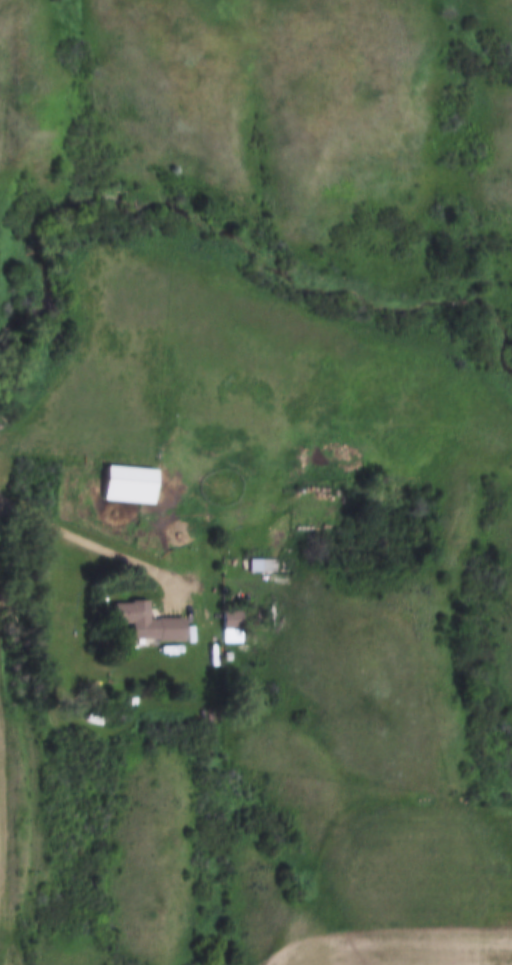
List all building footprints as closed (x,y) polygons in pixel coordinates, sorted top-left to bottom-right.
[(155,506),(158,471),(108,467),(105,502),(155,506)] [(250,573),(277,573),(277,559),(250,559),(250,573)] [(149,603),(113,603),(112,624),(132,624),(132,642),(186,642),(186,619),(149,619),(149,603)] [(222,612),(222,630),(240,630),(240,612),(222,612)]
